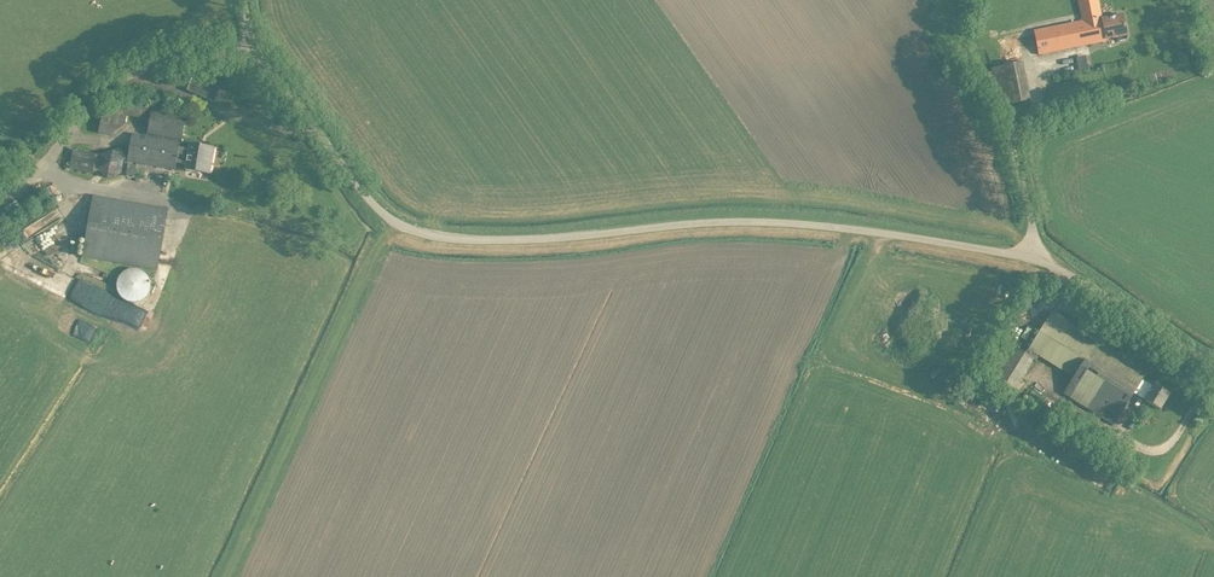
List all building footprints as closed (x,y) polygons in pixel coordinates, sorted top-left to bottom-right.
[(1082,18),(1069,21),(1032,28),(1037,52),(1105,38),(1100,16),(1097,0),(1078,0),(1082,18)] [(1121,12),(1100,16),(1105,38),(1106,38),(1105,36),(1115,34),(1115,37),(1118,38),(1124,37),(1126,35),(1125,32),(1121,12)] [(996,40),(1005,38),(1004,32),(995,34),(996,40)] [(991,50),(1010,45),(1008,38),(989,43),(991,50)] [(1028,97),(1021,59),(989,66),(996,104),(1028,97)] [(125,169),(125,172),(132,173),(135,160),(173,167),(174,160),(184,161),(183,167),(208,172),(212,145),(188,140),(187,146),(177,144),(178,141),(180,141),(185,114),(151,108),(152,103),(128,98),(127,101),(115,99),(100,110),(97,130),(109,133),(124,122),(125,113),(144,116),(145,113),(149,114),(146,132),(145,132),(145,134),(131,132),(129,142),(97,153),(95,153),(95,151),(71,147),(68,166),(92,171),(98,169),(105,176),(119,171),(119,168),(125,169)] [(80,254),(156,267),(166,206),(91,193),(80,254)] [(26,239),(33,251),(69,230),(60,214),(43,224),(38,216),(18,228),(25,239),(26,239)] [(52,286),(60,269),(19,249),(9,268),(21,273),(22,271),(52,286)] [(116,284),(116,290),(119,296),(124,301),(130,303),(137,302),(143,300),(147,295),(149,288),(149,282),(146,276),(141,271),(135,269),(128,270),(122,273),(118,278),(116,284)] [(1132,390),(1158,407),(1168,391),(1152,381),(1151,384),(1140,377),(1145,368),(1051,309),(1027,347),(1072,375),(1062,391),(1112,422),(1132,390)] [(1012,388),(1031,357),(1003,339),(983,370),(1012,388)] [(1107,490),(1115,477),(1098,467),(1090,481),(1107,490)]
